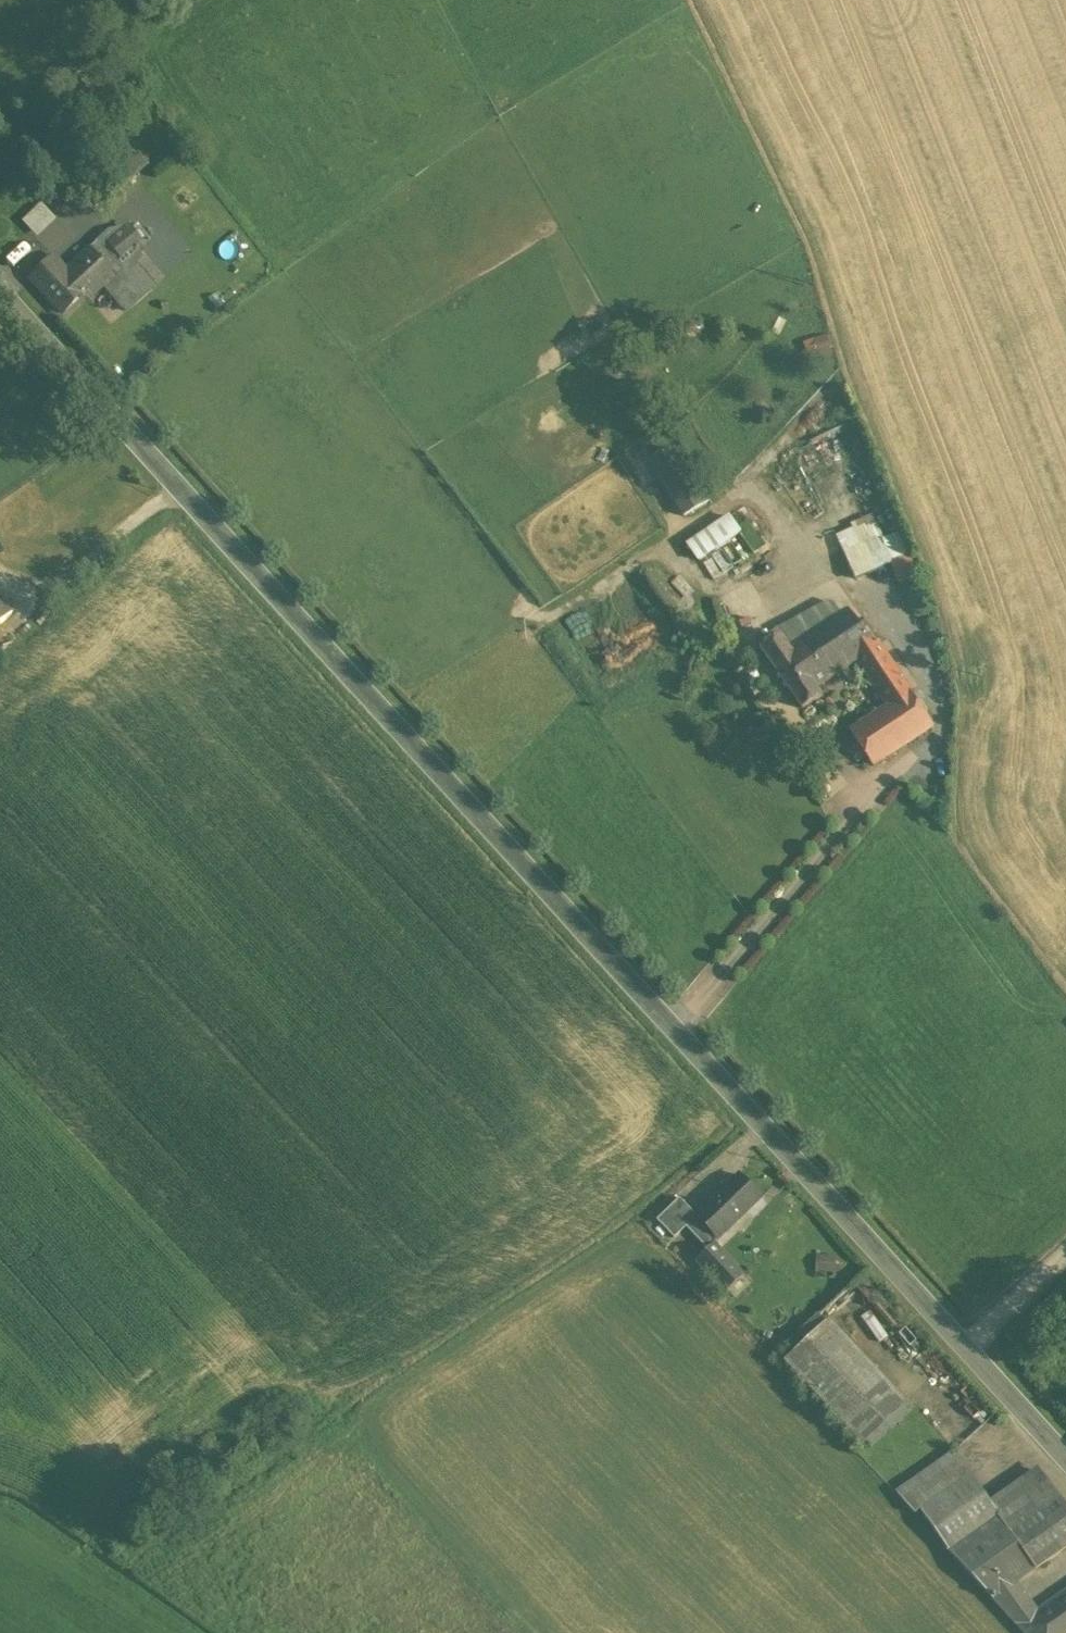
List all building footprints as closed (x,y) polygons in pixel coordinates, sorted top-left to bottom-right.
[(125,133),(143,157),(164,140),(146,117),(125,133)] [(108,184),(119,199),(155,172),(143,157),(108,184)] [(44,203),(23,221),(38,237),(58,219),(44,203)] [(127,231),(108,242),(104,237),(69,270),(58,258),(34,281),(64,313),(86,293),(91,299),(108,283),(128,264),(139,243),(127,231)] [(128,264),(108,283),(135,312),(155,292),(128,264)] [(678,442),(653,457),(686,512),(711,497),(678,442)] [(691,549),(705,567),(745,537),(732,519),(691,549)] [(839,539),(846,555),(883,539),(876,524),(839,539)] [(883,539),(846,555),(856,579),(893,563),(883,539)] [(15,611),(0,595),(0,626),(15,611)] [(832,602),(781,635),(790,649),(841,614),(832,602)] [(790,649),(817,689),(859,661),(876,649),(875,647),(849,609),(841,614),(790,649)] [(822,696),(817,689),(790,649),(781,635),(761,649),(803,709),(822,696)] [(879,645),(875,647),(876,649),(859,661),(889,705),(910,691),(879,645)] [(910,691),(889,705),(851,731),(875,767),(934,728),(910,691)] [(688,1227),(709,1250),(715,1245),(763,1199),(741,1176),(698,1216),(687,1227),(688,1227)] [(676,1239),(688,1227),(687,1227),(698,1216),(681,1199),(658,1220),(676,1239)] [(698,1260),(727,1291),(744,1276),(715,1245),(709,1250),(698,1260)] [(830,1325),(791,1362),(865,1440),(904,1404),(830,1325)] [(898,1492),(916,1513),(922,1509),(971,1474),(956,1451),(898,1492)] [(1045,1473),(995,1508),(1001,1517),(1013,1533),(1063,1498),(1045,1473)] [(951,1551),(1001,1517),(995,1508),(971,1474),(922,1509),(951,1551)] [(1013,1533),(1012,1534),(1028,1556),(1037,1569),(1065,1549),(1065,1503),(1063,1498),(1013,1533)] [(951,1551),(984,1587),(1006,1571),(1028,1556),(1012,1534),(1013,1533),(1001,1517),(951,1551)] [(1016,1584),(1037,1569),(1028,1556),(1006,1571),(1016,1584)] [(1006,1571),(984,1587),(1021,1627),(1039,1614),(1016,1584),(1006,1571)] [(1026,1632),(1065,1632),(1065,1595),(1039,1614),(1021,1627),(1026,1632)]
